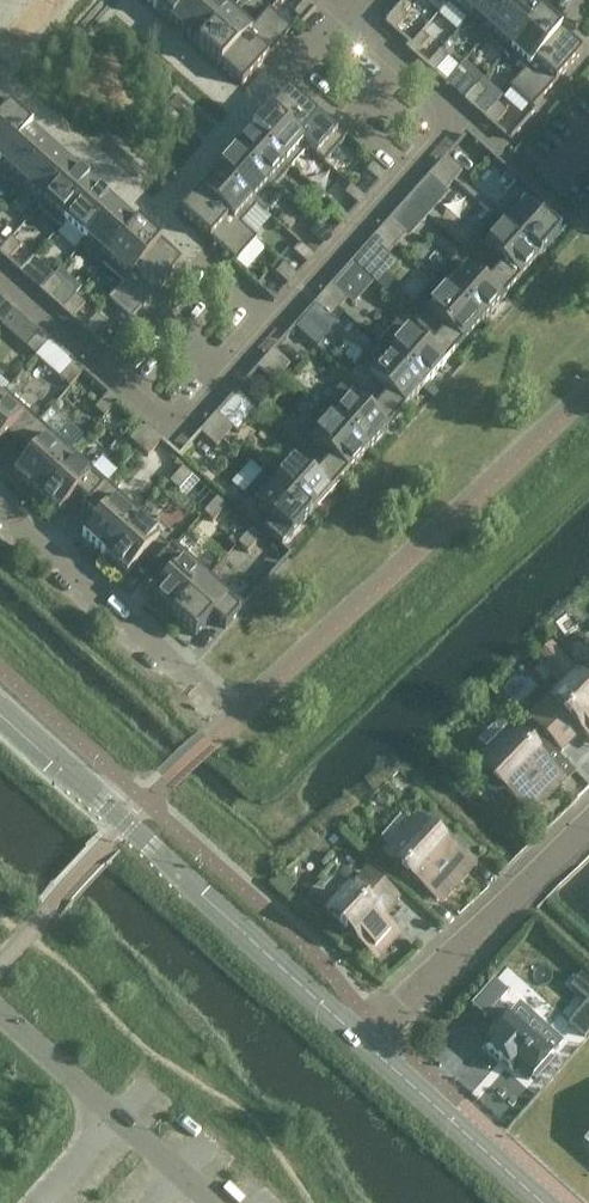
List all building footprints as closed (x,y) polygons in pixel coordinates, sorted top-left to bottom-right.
[(163,0),(146,0),(155,8),(163,0)] [(201,0),(163,0),(155,9),(177,28),(201,0)] [(229,12),(216,0),(201,0),(177,28),(198,47),(229,12)] [(451,0),(424,0),(439,13),(451,0)] [(485,0),(451,0),(439,13),(440,14),(447,5),(466,21),(485,0)] [(520,0),(485,0),(466,21),(485,39),(520,0)] [(522,0),(520,0),(485,39),(486,39),(491,34),(509,50),(504,55),(505,56),(540,16),(522,0)] [(310,13),(301,5),(293,14),(302,22),(310,13)] [(407,18),(398,9),(386,22),(396,31),(407,18)] [(219,66),(265,15),(264,14),(250,30),(229,12),(198,47),(219,66)] [(241,86),(287,35),(265,15),(219,66),(241,86)] [(559,33),(540,16),(505,56),(523,72),(509,88),(510,89),(559,33)] [(582,53),(559,33),(510,89),(532,109),(582,53)] [(428,41),(420,34),(408,48),(416,55),(428,41)] [(435,72),(448,58),(440,51),(427,65),(435,72)] [(454,89),(467,75),(459,68),(446,83),(454,89)] [(473,107),(486,92),(478,85),(466,100),(473,107)] [(323,164),(344,141),(288,91),(267,114),(307,150),(323,164)] [(10,111),(0,102),(0,122),(10,111)] [(494,125),(506,112),(497,103),(485,117),(494,125)] [(31,130),(10,111),(0,122),(0,165),(31,130)] [(307,150),(267,114),(250,133),(290,169),(307,150)] [(31,130),(0,165),(0,174),(17,189),(53,150),(31,130)] [(290,169),(250,133),(233,153),(268,184),(273,188),(290,169)] [(38,208),(74,169),(53,150),(17,189),(38,208)] [(273,188),(268,184),(233,153),(218,170),(252,201),(258,205),(273,188)] [(462,172),(446,158),(438,168),(453,181),(462,172)] [(387,175),(373,162),(365,171),(379,184),(387,175)] [(445,191),(453,181),(438,168),(430,177),(445,191)] [(59,228),(96,188),(74,169),(38,208),(59,228)] [(258,205),(252,201),(218,170),(201,189),(240,225),(258,205)] [(351,186),(344,194),(358,207),(365,199),(351,186)] [(81,247),(117,207),(96,188),(59,228),(60,228),(65,223),(84,240),(80,246),(81,247)] [(236,262),(257,239),(240,225),(201,189),(180,212),(235,261),(236,262)] [(552,210),(542,221),(517,199),(498,221),(503,226),(539,258),(569,225),(552,210)] [(348,218),(334,206),(327,213),(342,226),(348,218)] [(102,266),(138,226),(117,207),(81,247),(102,266)] [(539,258),(503,226),(498,221),(492,216),(472,239),(483,248),(474,258),(494,275),(511,290),(539,258)] [(404,236),(389,222),(381,232),(396,246),(404,236)] [(324,246),(331,238),(316,225),(309,233),(324,246)] [(122,284),(159,244),(138,226),(102,266),(122,284)] [(396,246),(381,232),(372,241),(387,255),(396,246)] [(20,247),(11,239),(0,251),(0,253),(8,261),(20,247)] [(131,321),(181,264),(159,244),(122,284),(108,300),(131,321)] [(314,257),(299,244),(292,252),(307,265),(314,257)] [(30,280),(42,266),(32,258),(20,271),(30,280)] [(511,290),(494,275),(485,285),(455,258),(435,281),(482,322),(511,290)] [(298,277),(283,264),(274,274),(289,287),(298,277)] [(51,299),(63,286),(53,277),(42,290),(51,299)] [(482,322),(435,281),(415,303),(445,330),(437,340),(453,355),(482,322)] [(347,300),(332,287),(323,296),(338,310),(347,300)] [(73,318),(85,305),(75,296),(63,309),(73,318)] [(338,310),(323,296),(315,306),(330,319),(338,310)] [(15,311),(5,303),(0,308),(0,325),(1,326),(15,311)] [(94,337),(106,324),(96,315),(84,328),(94,337)] [(453,355),(437,340),(428,349),(398,323),(378,345),(425,387),(453,355)] [(36,357),(49,342),(39,333),(26,348),(36,357)] [(425,387),(378,345),(358,367),(388,394),(379,404),(396,419),(425,387)] [(281,374),(290,364),(274,351),(266,360),(281,374)] [(281,374),(266,360),(257,370),(273,383),(281,374)] [(70,387),(83,372),(73,364),(60,379),(70,387)] [(367,451),(396,419),(379,404),(371,414),(340,387),(321,409),(367,451)] [(39,422),(4,392),(0,397),(0,442),(7,434),(19,444),(39,422)] [(104,418),(117,403),(108,394),(94,409),(104,418)] [(53,407),(42,420),(74,446),(85,434),(53,407)] [(367,451),(321,409),(301,431),(331,458),(322,468),(339,483),(367,451)] [(232,428),(217,415),(209,424),(224,438),(232,428)] [(73,453),(39,422),(19,444),(31,455),(13,475),(36,495),(73,453)] [(215,448),(224,438),(209,424),(200,434),(215,448)] [(138,449),(151,433),(142,425),(129,440),(138,449)] [(148,457),(161,442),(151,433),(138,449),(148,457)] [(87,505),(107,483),(73,453),(36,495),(58,515),(76,495),(87,505)] [(245,490),(263,469),(251,459),(233,480),(245,490)] [(310,515),(339,483),(322,468),(313,478),(294,461),(274,483),(310,515)] [(192,477),(182,468),(169,483),(179,492),(192,477)] [(310,515),(274,483),(264,474),(244,496),(274,523),(264,533),(281,548),(310,515)] [(141,514),(107,483),(87,505),(99,516),(82,536),(104,556),(141,514)] [(226,507),(217,498),(203,513),(213,522),(226,507)] [(170,549),(137,520),(142,515),(141,514),(104,556),(127,576),(144,556),(156,567),(175,545),(175,544),(170,549)] [(260,538),(251,529),(237,544),(247,553),(260,538)] [(210,575),(175,545),(156,567),(168,577),(150,597),(173,617),(210,575)] [(245,606),(210,575),(173,617),(195,637),(212,617),(225,629),(245,606)] [(544,660),(560,661),(561,643),(545,642),(544,660)] [(579,683),(548,714),(544,709),(532,721),(561,750),(580,730),(588,740),(588,693),(579,683)] [(486,744),(505,727),(498,720),(480,736),(486,744)] [(552,770),(513,730),(480,764),(487,771),(484,780),(487,788),(496,791),(505,789),(527,811),(559,778),(552,771),(552,770)] [(547,744),(540,737),(530,738),(541,750),(547,744)] [(469,865),(446,844),(447,835),(444,827),(435,824),(427,827),(419,820),(387,856),(437,900),(469,865)] [(393,894),(371,874),(331,919),(329,928),(341,938),(349,936),(371,955),(393,931),(378,918),(386,909),(383,906),(384,905),(393,894)] [(562,1042),(519,1004),(510,1014),(509,1014),(509,1015),(497,1004),(506,993),(493,981),(472,1006),(485,1017),(486,1017),(498,1028),(485,1042),(488,1044),(486,1048),(513,1071),(515,1068),(529,1080),(532,1077),(535,1080),(553,1059),(550,1056),(553,1053),(553,1052),(562,1042)]
